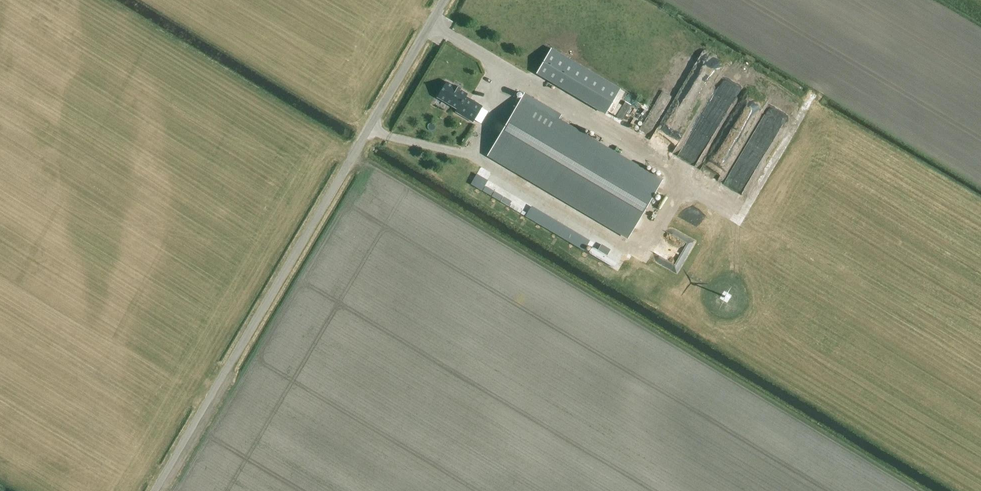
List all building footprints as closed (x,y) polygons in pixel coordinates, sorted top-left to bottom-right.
[(538,73),(564,89),(579,64),(553,49),(538,73)] [(458,111),(475,121),(484,105),(467,96),(469,93),(448,81),(439,96),(459,108),(458,111)] [(526,94),(490,156),(629,239),(663,182),(560,121),(563,116),(526,94)] [(417,108),(428,115),(432,108),(421,102),(417,108)] [(697,131),(711,111),(698,102),(684,122),(697,131)] [(648,124),(643,130),(641,128),(637,133),(648,142),(657,131),(648,124)] [(707,136),(713,139),(719,130),(714,126),(707,136)] [(677,168),(690,176),(705,151),(699,148),(700,146),(694,142),(677,168)] [(709,184),(711,180),(730,189),(734,180),(709,168),(703,181),(709,184)]
